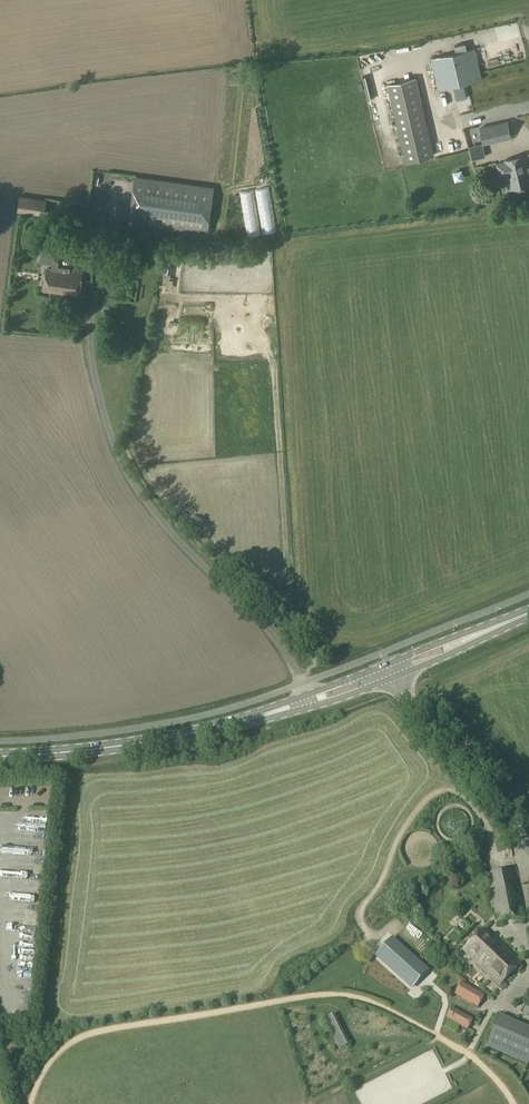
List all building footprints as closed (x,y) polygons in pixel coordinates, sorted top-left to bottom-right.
[(473,43),(484,42),(483,28),(460,30),(461,39),(473,38),(473,43)] [(495,42),(511,137),(528,134),(528,128),(522,129),(506,40),(495,42)] [(431,58),(438,89),(482,79),(475,48),(431,58)] [(413,69),(371,79),(388,154),(419,146),(420,146),(421,145),(423,143),(424,142),(426,138),(427,136),(428,134),(428,133),(428,131),(428,130),(413,69)] [(511,137),(507,121),(480,128),(484,143),(511,137)] [(525,155),(505,160),(505,162),(497,164),(500,176),(508,174),(510,181),(508,181),(508,182),(509,188),(510,189),(511,188),(512,189),(528,185),(528,171),(525,155)] [(400,183),(409,184),(410,176),(401,175),(400,183)] [(207,234),(214,187),(137,176),(130,223),(207,234)] [(18,194),(16,210),(43,214),(45,198),(18,194)] [(219,203),(217,213),(232,216),(234,207),(219,203)] [(167,246),(163,270),(171,271),(171,272),(173,256),(183,257),(184,249),(167,246)] [(70,271),(70,269),(53,266),(53,269),(47,268),(44,290),(79,294),(82,273),(70,271)] [(72,310),(71,324),(83,325),(84,311),(72,310)] [(497,923),(524,918),(515,869),(488,875),(497,923)] [(500,987),(521,965),(484,930),(463,951),(500,987)] [(392,939),(375,958),(412,991),(428,971),(392,939)] [(461,983),(454,995),(478,1009),(484,997),(461,983)] [(451,1009),(445,1019),(467,1031),(473,1021),(451,1009)] [(339,1051),(350,1045),(335,1015),(324,1020),(339,1051)] [(528,1061),(528,1030),(500,1017),(486,1048),(527,1066),(528,1061)]
